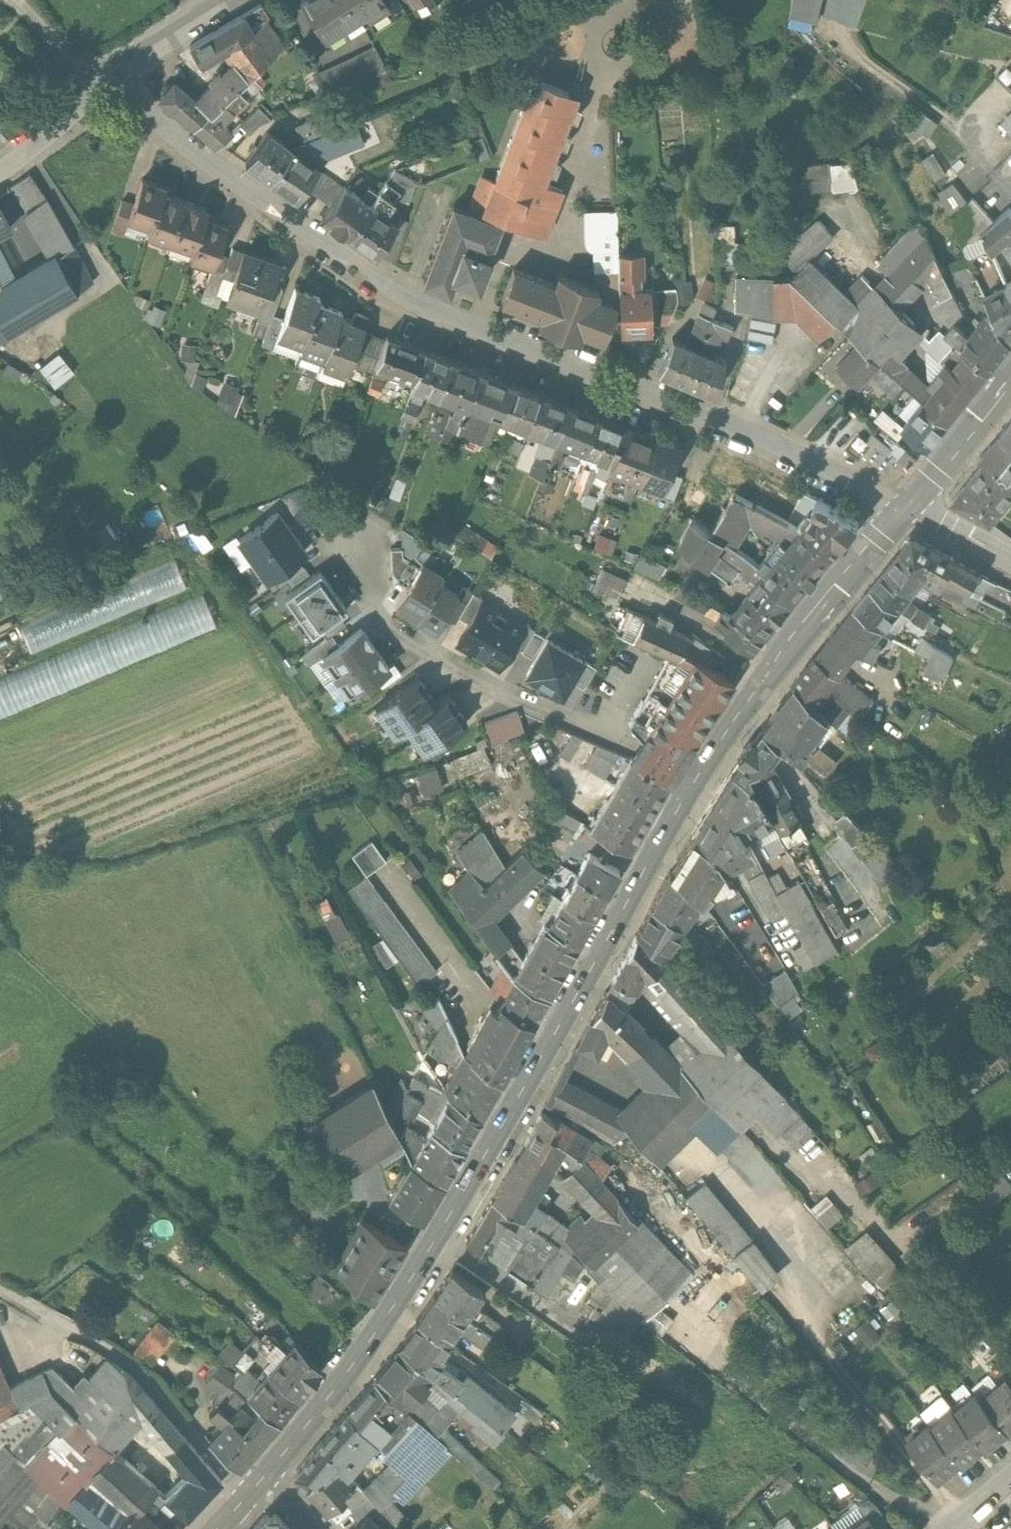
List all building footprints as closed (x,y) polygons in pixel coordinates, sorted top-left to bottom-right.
[(301,1),(325,39),(365,13),(370,20),(390,7),(386,0),(302,0),(301,1)] [(414,1),(423,15),(437,6),(434,0),(415,0),(414,1)] [(463,5),(474,24),(515,0),(472,0),(463,5)] [(795,15),(818,21),(824,0),(799,0),(795,15)] [(243,17),(252,29),(266,22),(270,20),(262,7),(243,17)] [(243,17),(191,47),(200,65),(224,51),(223,50),(254,32),(252,29),(243,17)] [(236,68),(247,80),(284,47),(275,36),(266,22),(252,29),(254,32),(223,50),(224,51),(236,68)] [(388,69),(378,49),(331,73),(341,93),(388,69)] [(194,129),(210,116),(223,102),(238,89),(247,80),(236,68),(225,78),(223,75),(212,84),(214,87),(196,102),(174,83),(171,86),(166,86),(162,91),(162,96),(159,100),(194,129)] [(465,213),(452,208),(423,283),(448,293),(455,276),(477,285),(487,259),(485,258),(498,226),(494,224),(497,218),(543,235),(560,191),(542,184),(546,172),(555,175),(560,162),(551,159),(557,144),(566,148),(571,134),(562,131),(567,118),(576,122),(581,109),(572,105),(574,100),(566,97),(568,93),(533,79),(492,184),(478,179),(465,213)] [(246,98),(238,89),(223,102),(232,111),(236,107),(240,112),(247,105),(243,100),(246,98)] [(194,129),(217,149),(219,146),(234,133),(229,127),(238,117),(232,111),(223,102),(210,116),(194,129)] [(634,122),(650,116),(646,104),(630,110),(634,122)] [(619,127),(634,122),(630,110),(619,114),(619,127)] [(296,128),(302,144),(320,137),(311,116),(306,118),(308,123),(296,128)] [(302,144),(291,149),(302,157),(307,155),(311,157),(354,138),(354,137),(370,130),(365,118),(332,133),(331,132),(320,137),(302,144)] [(244,164),(269,181),(291,149),(267,132),(244,164)] [(269,181),(296,200),(318,168),(302,157),(291,149),(269,181)] [(935,152),(925,156),(936,178),(945,173),(935,152)] [(990,184),(1009,200),(1010,198),(1010,154),(986,180),(990,184)] [(849,160),(791,165),(792,191),(856,186),(849,160)] [(26,213),(46,199),(29,174),(9,189),(26,213)] [(361,199),(371,205),(387,183),(377,176),(361,199)] [(128,219),(150,227),(162,195),(164,188),(142,180),(133,205),(128,219)] [(387,183),(371,205),(380,212),(396,190),(387,183)] [(984,236),(983,234),(1008,209),(1010,212),(1010,201),(1009,200),(990,184),(978,196),(993,210),(978,223),(964,231),(970,243),(984,236)] [(322,218),(348,237),(371,205),(361,199),(345,187),(322,218)] [(184,203),(162,195),(150,227),(148,235),(170,243),(184,203)] [(397,198),(392,212),(404,216),(409,202),(397,198)] [(49,260),(74,246),(46,199),(26,213),(23,215),(49,260)] [(128,219),(133,205),(122,201),(114,223),(125,227),(128,219)] [(207,211),(184,203),(170,243),(193,251),(204,219),(207,211)] [(348,237),(374,255),(397,224),(380,212),(371,205),(348,237)] [(1008,209),(983,234),(984,236),(998,265),(1003,263),(996,249),(1010,236),(1010,237),(1010,212),(1008,209)] [(0,211),(0,235),(10,229),(0,211)] [(617,212),(586,213),(586,239),(594,239),(617,239),(617,212)] [(820,216),(786,248),(802,266),(836,234),(820,216)] [(227,227),(204,219),(193,251),(190,258),(212,266),(213,266),(218,253),(227,227)] [(940,299),(953,290),(917,220),(877,264),(887,274),(894,265),(909,279),(915,284),(929,275),(940,299)] [(616,307),(619,308),(618,269),(617,257),(617,239),(594,239),(596,290),(598,291),(595,298),(616,307)] [(95,282),(74,246),(49,260),(16,280),(3,287),(8,301),(21,322),(24,323),(95,282)] [(232,248),(229,257),(221,278),(233,282),(243,252),(232,248)] [(3,287),(16,280),(0,250),(0,281),(3,287)] [(278,264),(243,252),(233,282),(243,286),(237,302),(260,310),(261,310),(268,289),(269,289),(278,264)] [(229,257),(218,253),(213,266),(212,266),(205,287),(217,291),(221,278),(229,257)] [(641,256),(617,257),(618,269),(619,308),(620,332),(631,332),(650,331),(649,325),(649,316),(655,316),(654,303),(648,303),(648,292),(642,292),(641,278),(641,256)] [(970,261),(956,267),(964,285),(978,279),(970,261)] [(890,301),(909,279),(894,265),(887,274),(875,286),(890,301)] [(554,285),(513,269),(500,302),(531,314),(531,315),(541,319),(538,326),(578,342),(582,334),(603,342),(616,307),(595,298),(598,291),(596,290),(558,276),(554,285)] [(840,298),(828,311),(838,320),(860,341),(881,360),(896,374),(907,362),(891,347),(914,323),(890,301),(875,286),(863,274),(840,298)] [(819,340),(838,320),(828,311),(814,298),(792,278),(777,278),(736,277),(737,312),(775,319),(796,319),(819,340)] [(1010,341),(1010,292),(1007,284),(987,298),(1002,330),(1008,344),(1010,341)] [(814,298),(828,311),(840,298),(825,285),(814,298)] [(3,287),(0,289),(0,339),(1,340),(21,322),(8,301),(3,287)] [(269,289),(268,289),(261,310),(260,310),(257,320),(269,324),(272,315),(280,293),(269,289)] [(302,345),(317,304),(319,298),(295,289),(284,319),(277,336),(278,336),(302,345)] [(677,290),(648,292),(648,303),(654,303),(655,316),(649,316),(649,325),(669,324),(679,302),(677,290)] [(324,360),(339,318),(341,313),(317,304),(302,345),(300,351),(324,360)] [(688,340),(688,347),(699,351),(713,320),(699,314),(700,311),(697,310),(695,315),(698,316),(688,340)] [(989,369),(1008,344),(1002,330),(990,312),(968,339),(961,333),(955,340),(989,369)] [(278,336),(277,336),(284,319),(272,315),(269,324),(261,345),(273,349),(278,336)] [(364,327),(339,318),(324,360),(322,365),(346,374),(350,363),(362,333),(364,327)] [(945,332),(954,323),(949,318),(941,328),(945,332)] [(713,320),(699,351),(709,356),(715,350),(722,336),(729,339),(735,325),(730,322),(729,326),(713,320)] [(955,340),(961,333),(959,327),(954,323),(945,332),(955,340)] [(948,421),(989,369),(955,340),(945,332),(941,328),(935,334),(931,338),(926,344),(946,363),(941,370),(948,376),(927,402),(948,421)] [(350,363),(362,367),(373,337),(362,333),(350,363)] [(425,351),(386,336),(375,366),(376,366),(387,370),(414,381),(425,351)] [(373,371),(384,341),(373,337),(362,367),(373,371)] [(658,372),(684,384),(699,351),(688,347),(671,340),(658,372)] [(870,372),(881,360),(860,341),(838,365),(858,384),(870,372)] [(60,350),(40,366),(56,386),(75,370),(60,350)] [(453,362),(425,351),(414,381),(412,385),(426,390),(440,396),(453,362)] [(709,356),(699,351),(684,384),(712,395),(727,363),(709,356)] [(905,383),(896,374),(881,360),(870,372),(880,382),(894,396),(905,383)] [(479,372),(453,362),(440,396),(439,398),(460,406),(466,408),(466,406),(479,372)] [(378,394),(387,370),(376,366),(367,390),(378,394)] [(512,385),(479,372),(466,406),(479,411),(477,414),(487,418),(488,415),(500,419),(512,385)] [(905,383),(894,396),(892,398),(902,407),(916,392),(905,383)] [(426,390),(412,385),(401,416),(414,421),(426,390)] [(542,397),(512,385),(500,419),(504,421),(502,427),(506,429),(509,422),(529,430),(542,397)] [(570,408),(542,397),(529,430),(534,432),(532,436),(537,438),(539,434),(546,437),(544,441),(542,440),(534,462),(547,467),(548,464),(552,452),(570,408)] [(928,446),(948,421),(927,402),(925,401),(904,427),(928,446)] [(456,433),(466,408),(460,406),(456,418),(453,416),(448,430),(456,433)] [(597,418),(570,408),(552,452),(560,455),(564,444),(585,451),(597,418)] [(623,429),(597,418),(585,451),(582,459),(588,462),(590,469),(582,491),(586,493),(597,497),(608,469),(623,429)] [(999,434),(1010,445),(1010,420),(999,434)] [(496,429),(487,426),(482,440),(490,443),(496,429)] [(624,426),(623,429),(608,469),(639,482),(656,439),(624,426)] [(885,468),(897,449),(862,427),(850,446),(885,468)] [(989,446),(1007,459),(1010,455),(1010,445),(999,434),(989,446)] [(679,448),(656,439),(639,482),(663,491),(670,473),(679,448)] [(511,440),(508,449),(520,453),(524,444),(511,440)] [(1007,459),(989,446),(980,457),(985,460),(996,469),(1010,478),(1010,462),(1007,459)] [(717,451),(704,474),(736,496),(800,530),(814,513),(814,512),(813,511),(813,509),(813,508),(813,506),(814,505),(815,504),(816,503),(818,503),(819,503),(821,503),(751,468),(749,472),(717,451)] [(560,455),(552,452),(548,464),(558,468),(562,456),(560,455)] [(1010,499),(1010,478),(996,469),(985,460),(952,501),(990,524),(1010,499)] [(542,479),(547,467),(534,462),(529,474),(542,479)] [(682,478),(670,473),(663,491),(660,497),(672,502),(682,478)] [(704,474),(695,488),(727,510),(736,496),(704,474)] [(286,494),(299,523),(322,513),(309,484),(286,494)] [(695,488),(681,511),(695,521),(713,533),(734,549),(749,524),(727,510),(695,488)] [(593,508),(597,497),(586,493),(582,503),(593,508)] [(727,510),(749,524),(782,538),(789,544),(791,541),(800,530),(736,496),(727,510)] [(822,567),(857,524),(839,507),(835,510),(821,503),(819,503),(818,503),(816,503),(815,504),(814,505),(813,506),(813,508),(813,509),(813,511),(814,512),(814,513),(800,530),(791,541),(822,567)] [(242,552),(251,564),(293,534),(278,513),(239,540),(246,550),(242,552)] [(741,569),(758,583),(761,579),(762,580),(767,573),(758,567),(734,549),(713,533),(695,521),(679,543),(732,584),(741,569)] [(609,549),(612,537),(586,531),(583,543),(609,549)] [(306,552),(293,534),(251,564),(257,574),(261,571),(266,580),(296,559),(306,552)] [(951,561),(912,536),(900,551),(925,575),(940,583),(943,577),(951,561)] [(792,602),(822,567),(791,541),(789,544),(782,538),(758,567),(767,573),(762,580),(792,602)] [(419,566),(402,556),(402,549),(390,549),(391,571),(397,581),(407,587),(419,566)] [(925,575),(900,551),(884,570),(911,593),(924,599),(929,589),(936,592),(940,583),(925,575)] [(642,553),(634,567),(658,578),(665,566),(642,553)] [(273,589),(284,581),(303,568),(296,559),(266,580),(273,589)] [(976,576),(951,561),(943,577),(969,590),(976,576)] [(442,575),(422,563),(419,566),(407,587),(395,608),(416,620),(437,583),(438,583),(442,575)] [(180,566),(21,617),(30,646),(189,595),(180,566)] [(291,591),(311,577),(304,568),(303,568),(284,581),(291,591)] [(911,593),(884,570),(870,588),(898,610),(907,616),(919,623),(924,614),(904,603),(911,593)] [(333,591),(319,571),(311,577),(291,591),(284,597),(297,616),(333,591)] [(616,611),(630,584),(605,572),(592,599),(616,611)] [(943,577),(940,583),(978,601),(983,591),(988,582),(976,576),(969,590),(943,577)] [(774,626),(792,602),(762,580),(761,579),(758,583),(745,601),(774,626)] [(988,582),(983,591),(1004,601),(1002,604),(1008,606),(1010,601),(1010,594),(988,582)] [(438,583),(437,583),(416,620),(436,632),(444,618),(458,595),(438,583)] [(978,601),(940,583),(936,592),(973,610),(978,601)] [(459,618),(473,593),(463,587),(458,595),(444,618),(455,624),(459,618)] [(853,608),(881,630),(880,632),(890,638),(895,631),(885,625),(898,610),(870,588),(853,608)] [(712,602),(685,590),(681,599),(720,621),(726,610),(712,602)] [(347,610),(333,591),(297,616),(311,636),(319,630),(339,616),(347,610)] [(469,624),(481,603),(483,600),(473,593),(459,618),(469,624)] [(0,674),(0,712),(221,635),(209,600),(0,674)] [(754,651),(774,626),(745,601),(734,615),(726,610),(720,621),(731,627),(728,633),(754,651)] [(523,628),(481,603),(469,624),(457,644),(498,669),(512,645),(523,628)] [(880,632),(881,630),(853,608),(815,655),(837,674),(843,665),(846,667),(849,662),(846,661),(853,650),(870,659),(877,644),(873,641),(880,632)] [(885,625),(895,631),(907,616),(898,610),(885,625)] [(660,624),(630,611),(616,633),(667,656),(676,660),(681,652),(690,639),(668,629),(673,620),(664,616),(660,624)] [(924,614),(919,623),(935,632),(938,626),(931,623),(933,619),(924,614)] [(326,640),(332,636),(346,626),(339,616),(319,630),(326,640)] [(525,624),(523,628),(512,645),(523,651),(534,632),(535,630),(525,624)] [(375,649),(361,630),(339,646),(322,658),(336,677),(375,649)] [(544,638),(534,632),(523,651),(522,653),(532,659),(544,638)] [(322,658),(339,646),(332,636),(326,640),(302,657),(309,666),(322,658)] [(692,637),(686,646),(704,659),(711,649),(692,637)] [(949,657),(919,639),(914,649),(928,655),(921,672),(940,680),(949,657)] [(582,661),(547,640),(526,676),(561,697),(582,661)] [(389,669),(375,649),(336,677),(350,697),(375,679),(389,669)] [(666,746),(694,743),(733,682),(681,652),(676,660),(667,656),(628,725),(646,735),(666,746)] [(837,674),(815,655),(793,683),(796,685),(806,695),(828,720),(834,727),(848,710),(826,691),(825,691),(837,674)] [(585,663),(573,684),(583,690),(596,669),(585,663)] [(394,666),(389,669),(375,679),(382,689),(401,675),(394,666)] [(870,700),(837,674),(826,691),(848,710),(857,717),(870,701),(870,700)] [(436,704),(417,678),(375,708),(394,736),(406,728),(424,754),(467,724),(447,696),(436,704)] [(806,695),(796,685),(761,731),(779,745),(801,762),(804,758),(826,776),(836,762),(816,747),(815,749),(809,744),(828,720),(806,695)] [(870,700),(870,701),(888,715),(897,704),(879,689),(870,700)] [(486,721),(492,741),(527,730),(521,710),(486,721)] [(753,741),(767,759),(779,745),(761,731),(753,741)] [(676,771),(694,743),(666,746),(646,735),(636,749),(630,760),(669,783),(676,771)] [(739,758),(731,772),(748,783),(752,781),(752,780),(746,770),(767,759),(753,741),(749,738),(735,755),(739,758)] [(483,746),(453,759),(462,780),(492,766),(483,746)] [(752,780),(772,769),(767,759),(746,770),(752,780)] [(629,851),(669,783),(630,760),(591,830),(629,851)] [(440,766),(419,770),(424,794),(445,789),(440,766)] [(783,788),(772,769),(752,780),(752,781),(765,804),(781,797),(783,788)] [(710,805),(712,805),(731,817),(742,836),(752,831),(757,839),(775,829),(776,829),(752,785),(748,783),(731,772),(710,805)] [(792,816),(781,797),(765,804),(776,825),(792,816)] [(836,821),(846,812),(838,802),(828,811),(836,821)] [(712,805),(691,838),(712,850),(724,871),(738,863),(753,855),(742,836),(731,817),(712,805)] [(583,823),(563,812),(545,830),(575,846),(585,827),(582,825),(583,823)] [(877,847),(846,812),(836,821),(855,842),(853,844),(865,857),(877,847)] [(792,816),(776,825),(780,832),(777,833),(784,846),(787,852),(802,844),(805,839),(792,816)] [(777,833),(775,829),(757,839),(765,856),(784,846),(777,833)] [(542,872),(522,853),(505,870),(485,836),(457,855),(481,893),(500,912),(542,872)] [(691,838),(669,873),(699,901),(707,888),(727,876),(724,871),(712,850),(691,838)] [(351,857),(365,876),(385,862),(371,842),(351,857)] [(877,847),(865,857),(871,865),(883,855),(877,847)] [(589,855),(577,876),(607,892),(618,871),(589,855)] [(785,912),(764,875),(753,855),(738,863),(770,920),(785,912)] [(837,952),(798,883),(786,890),(774,870),(764,875),(785,912),(814,964),(837,952)] [(669,873),(652,906),(681,926),(687,921),(685,915),(699,901),(669,873)] [(592,917),(607,892),(577,876),(563,901),(592,917)] [(784,970),(727,876),(707,888),(699,901),(760,985),(784,970)] [(435,971),(366,877),(348,890),(417,985),(435,971)] [(500,912),(481,893),(464,910),(496,953),(497,954),(509,945),(491,921),(500,912)] [(573,952),(592,917),(563,901),(548,928),(543,925),(539,932),(573,952)] [(652,906),(636,935),(659,958),(671,942),(695,965),(704,956),(696,946),(695,947),(681,926),(652,906)] [(681,926),(695,947),(696,946),(701,942),(698,938),(699,937),(687,921),(681,926)] [(548,997),(573,952),(539,932),(522,962),(509,945),(497,954),(504,964),(516,980),(548,997)] [(659,958),(636,935),(612,980),(630,988),(638,973),(645,978),(654,988),(672,971),(659,958)] [(492,973),(504,964),(497,954),(496,953),(484,962),(492,973)] [(534,1022),(548,997),(516,980),(504,964),(492,973),(506,992),(501,1002),(501,1004),(534,1022)] [(672,971),(698,999),(706,992),(680,964),(672,971)] [(798,993),(784,970),(760,985),(776,1006),(798,993)] [(709,1049),(682,1069),(710,1099),(737,1128),(755,1112),(776,1136),(801,1114),(732,1036),(698,999),(672,971),(654,988),(709,1049)] [(612,980),(605,992),(621,1008),(630,988),(612,980)] [(621,1008),(605,992),(582,1036),(604,1060),(618,1047),(627,1056),(649,1035),(621,1008)] [(452,1062),(458,1052),(435,1001),(425,1010),(438,1028),(428,1047),(452,1062)] [(500,1082),(534,1022),(501,1004),(498,1002),(465,1062),(500,1082)] [(621,1111),(560,1076),(547,1103),(574,1118),(616,1144),(627,1130),(652,1158),(688,1121),(710,1099),(682,1069),(649,1035),(627,1056),(658,1089),(630,1118),(621,1111)] [(480,1118),(500,1082),(465,1062),(461,1059),(458,1052),(452,1062),(449,1068),(453,1071),(442,1091),(448,1100),(480,1118)] [(415,1077),(406,1093),(422,1102),(431,1085),(415,1077)] [(395,1132),(372,1086),(308,1125),(333,1171),(395,1132)] [(422,1102),(406,1093),(396,1112),(412,1120),(422,1102)] [(738,1129),(737,1128),(710,1099),(688,1121),(716,1150),(738,1129)] [(463,1148),(480,1118),(448,1100),(431,1130),(463,1148)] [(555,1122),(541,1114),(524,1146),(552,1167),(563,1175),(578,1160),(587,1168),(592,1163),(581,1154),(548,1134),(555,1122)] [(593,1141),(557,1119),(555,1122),(548,1134),(581,1154),(586,1149),(593,1141)] [(443,1183),(463,1148),(431,1130),(411,1165),(443,1183)] [(552,1167),(524,1146),(492,1200),(521,1219),(531,1226),(534,1228),(535,1228),(546,1211),(545,1210),(543,1213),(531,1204),(552,1167)] [(611,1169),(586,1149),(581,1154),(592,1163),(587,1168),(601,1182),(611,1169)] [(587,1168),(578,1160),(563,1175),(605,1218),(594,1228),(611,1251),(660,1306),(693,1275),(642,1222),(639,1225),(601,1182),(587,1168)] [(422,1219),(443,1183),(411,1165),(390,1200),(422,1219)] [(319,1179),(303,1197),(322,1216),(339,1198),(319,1179)] [(753,1241),(705,1183),(686,1199),(734,1257),(753,1241)] [(521,1241),(531,1226),(521,1219),(492,1200),(466,1243),(479,1252),(491,1233),(497,1237),(503,1229),(521,1241)] [(642,1324),(660,1306),(611,1251),(594,1228),(582,1240),(564,1224),(546,1211),(535,1228),(559,1245),(569,1253),(575,1249),(594,1267),(589,1272),(599,1283),(623,1307),(631,1316),(642,1324)] [(372,1302),(406,1246),(361,1219),(351,1235),(358,1240),(340,1271),(351,1282),(372,1302)] [(521,1241),(503,1268),(546,1297),(562,1273),(573,1281),(583,1266),(569,1253),(559,1245),(535,1228),(534,1228),(531,1226),(521,1241)] [(867,1231),(846,1249),(883,1291),(902,1275),(893,1264),(895,1262),(867,1231)] [(753,1241),(734,1257),(761,1291),(780,1274),(753,1241)] [(451,1270),(435,1295),(475,1324),(482,1313),(472,1306),(481,1291),(451,1270)] [(372,1302),(351,1282),(335,1299),(329,1293),(317,1306),(344,1332),(372,1302)] [(623,1307),(599,1283),(586,1304),(595,1310),(590,1319),(609,1330),(623,1307)] [(435,1295),(417,1321),(447,1342),(455,1330),(481,1347),(490,1335),(475,1324),(435,1295)] [(475,1324),(490,1335),(498,1325),(482,1313),(475,1324)] [(889,1333),(882,1315),(859,1323),(865,1342),(889,1333)] [(135,1351),(153,1364),(175,1333),(157,1320),(135,1351)] [(417,1321),(408,1334),(425,1345),(425,1344),(443,1357),(451,1347),(446,1343),(447,1342),(417,1321)] [(408,1334),(399,1347),(454,1390),(469,1402),(480,1388),(460,1371),(455,1376),(447,1370),(444,1374),(435,1368),(443,1357),(425,1344),(425,1345),(408,1334)] [(280,1364),(289,1353),(275,1340),(269,1347),(257,1335),(248,1346),(261,1358),(266,1352),(280,1364)] [(290,1373),(283,1383),(298,1396),(320,1367),(298,1342),(289,1353),(280,1364),(290,1373)] [(454,1390),(399,1347),(374,1378),(394,1397),(407,1409),(411,1413),(416,1408),(409,1401),(418,1391),(425,1381),(447,1399),(454,1390)] [(70,1412),(144,1478),(167,1454),(165,1451),(182,1436),(130,1375),(109,1360),(80,1393),(54,1370),(1,1393),(0,1393),(0,1418),(52,1395),(70,1412)] [(209,1385),(221,1395),(229,1386),(238,1375),(214,1360),(201,1376),(210,1383),(209,1385)] [(250,1396),(262,1407),(278,1422),(299,1396),(298,1396),(283,1383),(270,1372),(250,1396)] [(374,1378),(344,1413),(377,1442),(391,1428),(378,1416),(394,1397),(374,1378)] [(1009,1381),(984,1401),(1008,1431),(1010,1434),(1010,1383),(1009,1381)] [(221,1395),(215,1402),(217,1404),(259,1445),(278,1422),(262,1407),(254,1416),(242,1405),(245,1402),(229,1386),(221,1395)] [(480,1388),(469,1402),(478,1410),(490,1396),(480,1388)] [(469,1402),(454,1390),(447,1399),(445,1401),(460,1413),(469,1402)] [(411,1413),(453,1452),(492,1488),(497,1483),(429,1419),(437,1409),(418,1391),(409,1401),(416,1408),(411,1413)] [(984,1401),(977,1392),(955,1410),(985,1446),(984,1447),(986,1449),(1008,1431),(984,1401)] [(6,1519),(18,1528),(30,1528),(59,1494),(40,1477),(41,1476),(27,1464),(47,1440),(57,1427),(70,1412),(52,1395),(0,1418),(0,1526),(6,1519)] [(394,1397),(378,1416),(391,1428),(407,1409),(394,1397)] [(525,1399),(516,1411),(534,1423),(542,1412),(525,1399)] [(239,1468),(259,1445),(217,1404),(209,1412),(223,1426),(209,1441),(239,1468)] [(955,1410),(953,1407),(932,1425),(931,1426),(961,1462),(963,1465),(984,1447),(985,1446),(955,1410)] [(453,1452),(411,1413),(407,1409),(391,1428),(377,1442),(388,1453),(386,1454),(394,1462),(407,1474),(390,1492),(396,1497),(403,1504),(453,1452)] [(88,1479),(125,1510),(132,1502),(133,1503),(151,1484),(144,1478),(70,1412),(57,1427),(47,1440),(90,1478),(88,1479)] [(344,1413),(319,1441),(337,1462),(345,1471),(377,1442),(344,1413)] [(932,1425),(930,1423),(907,1442),(939,1480),(961,1462),(931,1426),(932,1425)] [(164,1496),(187,1517),(220,1481),(182,1436),(165,1451),(167,1454),(187,1476),(164,1496)] [(125,1510),(88,1479),(90,1478),(47,1440),(27,1464),(41,1476),(40,1477),(59,1494),(99,1528),(109,1528),(125,1510)] [(306,1458),(293,1474),(306,1489),(337,1462),(319,1441),(306,1458)] [(337,1462),(306,1489),(328,1514),(345,1499),(341,1494),(355,1482),(345,1471),(337,1462)] [(407,1474),(394,1462),(361,1490),(369,1499),(370,1498),(380,1510),(396,1497),(390,1492),(407,1474)] [(866,1515),(872,1524),(884,1517),(874,1504),(867,1498),(857,1505),(865,1516),(866,1515)] [(132,1502),(125,1510),(109,1528),(161,1528),(133,1503),(132,1502)] [(367,1515),(351,1528),(380,1528),(367,1515)] [(872,1524),(866,1515),(865,1516),(846,1528),(876,1528),(872,1524)] [(276,1516),(265,1516),(254,1527),(256,1528),(289,1528),(276,1516)]
